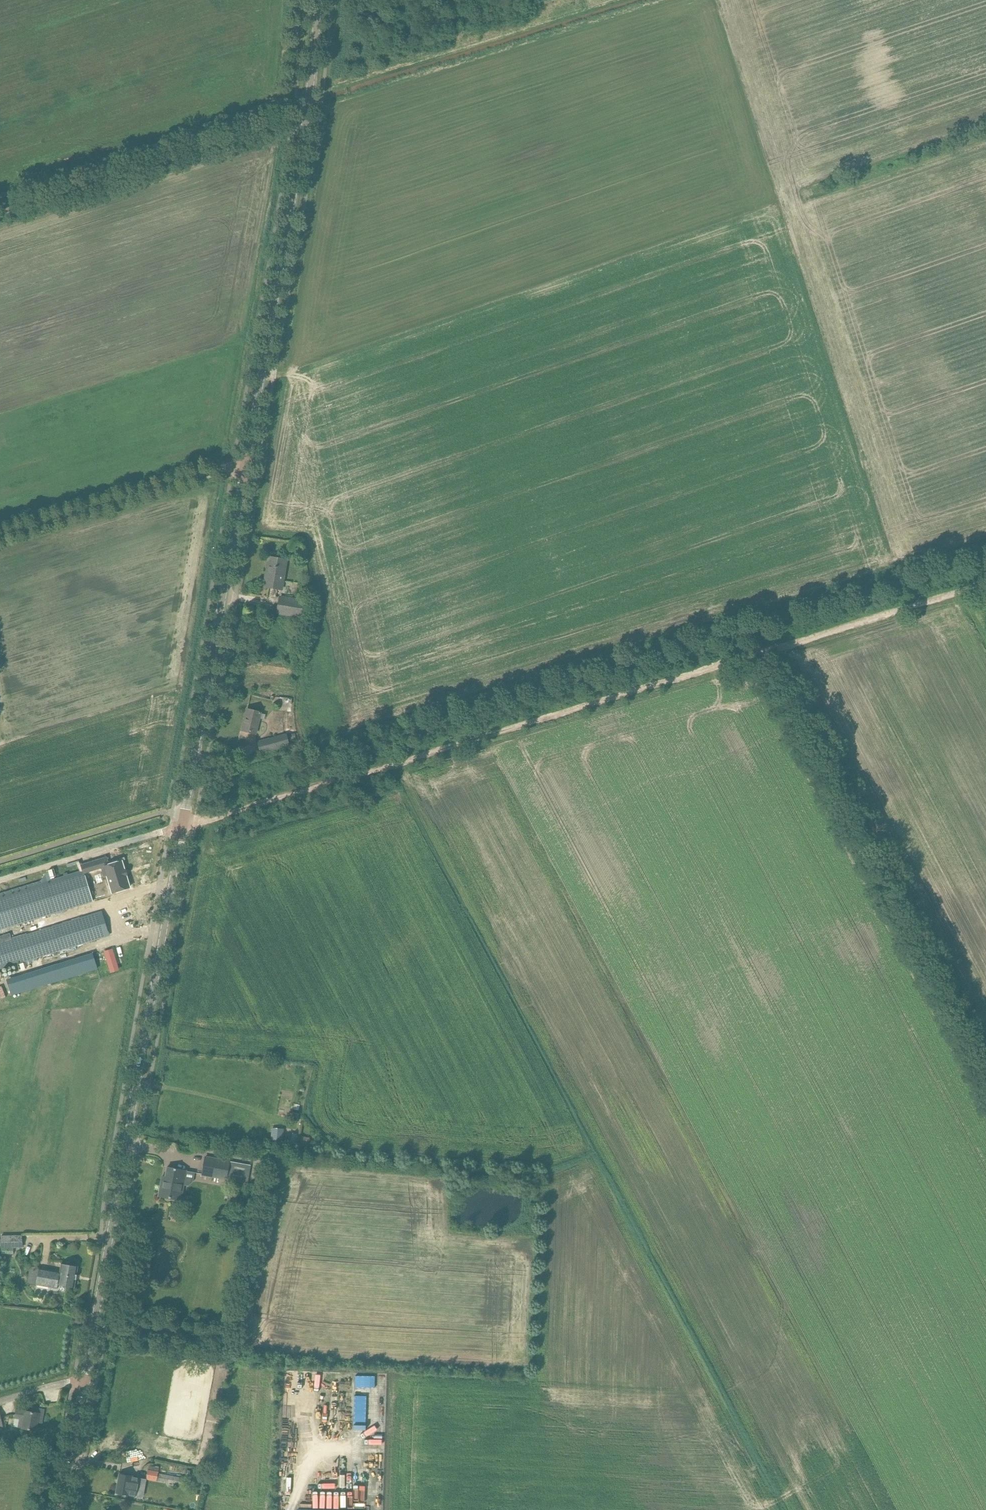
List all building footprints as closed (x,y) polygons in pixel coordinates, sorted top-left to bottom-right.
[(281,589),(286,560),(269,557),(267,566),(269,566),(266,587),(281,589)] [(303,601),(279,597),(277,614),(300,618),(303,601)] [(255,734),(260,712),(247,709),(242,730),(255,734)] [(286,734),(258,742),(261,753),(290,745),(289,745),(287,736),(286,734)] [(107,856),(80,865),(82,871),(83,870),(84,873),(102,868),(105,867),(107,876),(112,892),(130,887),(126,875),(127,875),(125,869),(124,870),(122,861),(109,865),(107,856)] [(93,901),(86,880),(84,873),(83,870),(82,871),(52,880),(0,896),(0,930),(93,901)] [(0,936),(0,942),(7,967),(44,956),(74,947),(79,945),(89,942),(98,939),(90,915),(81,917),(72,920),(12,939),(10,933),(0,936)] [(97,969),(92,953),(34,971),(39,987),(97,969)] [(273,1128),(272,1140),(282,1141),(283,1128),(273,1128)] [(310,1138),(301,1136),(299,1144),(308,1145),(310,1138)] [(226,1181),(230,1163),(206,1158),(202,1175),(226,1181)] [(181,1200),(186,1170),(167,1167),(164,1182),(167,1183),(164,1197),(181,1200)] [(22,1247),(22,1235),(0,1236),(1,1247),(22,1247)] [(30,1266),(29,1275),(37,1276),(35,1285),(47,1287),(57,1288),(58,1285),(74,1287),(78,1266),(68,1264),(61,1263),(60,1271),(55,1271),(38,1268),(30,1266)] [(14,1417),(14,1418),(19,1419),(18,1427),(26,1429),(36,1431),(37,1422),(42,1423),(44,1409),(33,1407),(32,1411),(26,1410),(26,1411),(16,1409),(14,1417)] [(279,1461),(286,1462),(288,1451),(282,1449),(279,1461)] [(182,1484),(183,1478),(158,1473),(159,1468),(149,1466),(146,1478),(157,1480),(157,1479),(182,1484)] [(370,1487),(371,1469),(356,1468),(355,1487),(370,1487)] [(201,1472),(198,1484),(207,1486),(209,1473),(201,1472)] [(120,1474),(116,1493),(126,1494),(128,1494),(135,1495),(137,1488),(138,1477),(130,1476),(120,1474)]
